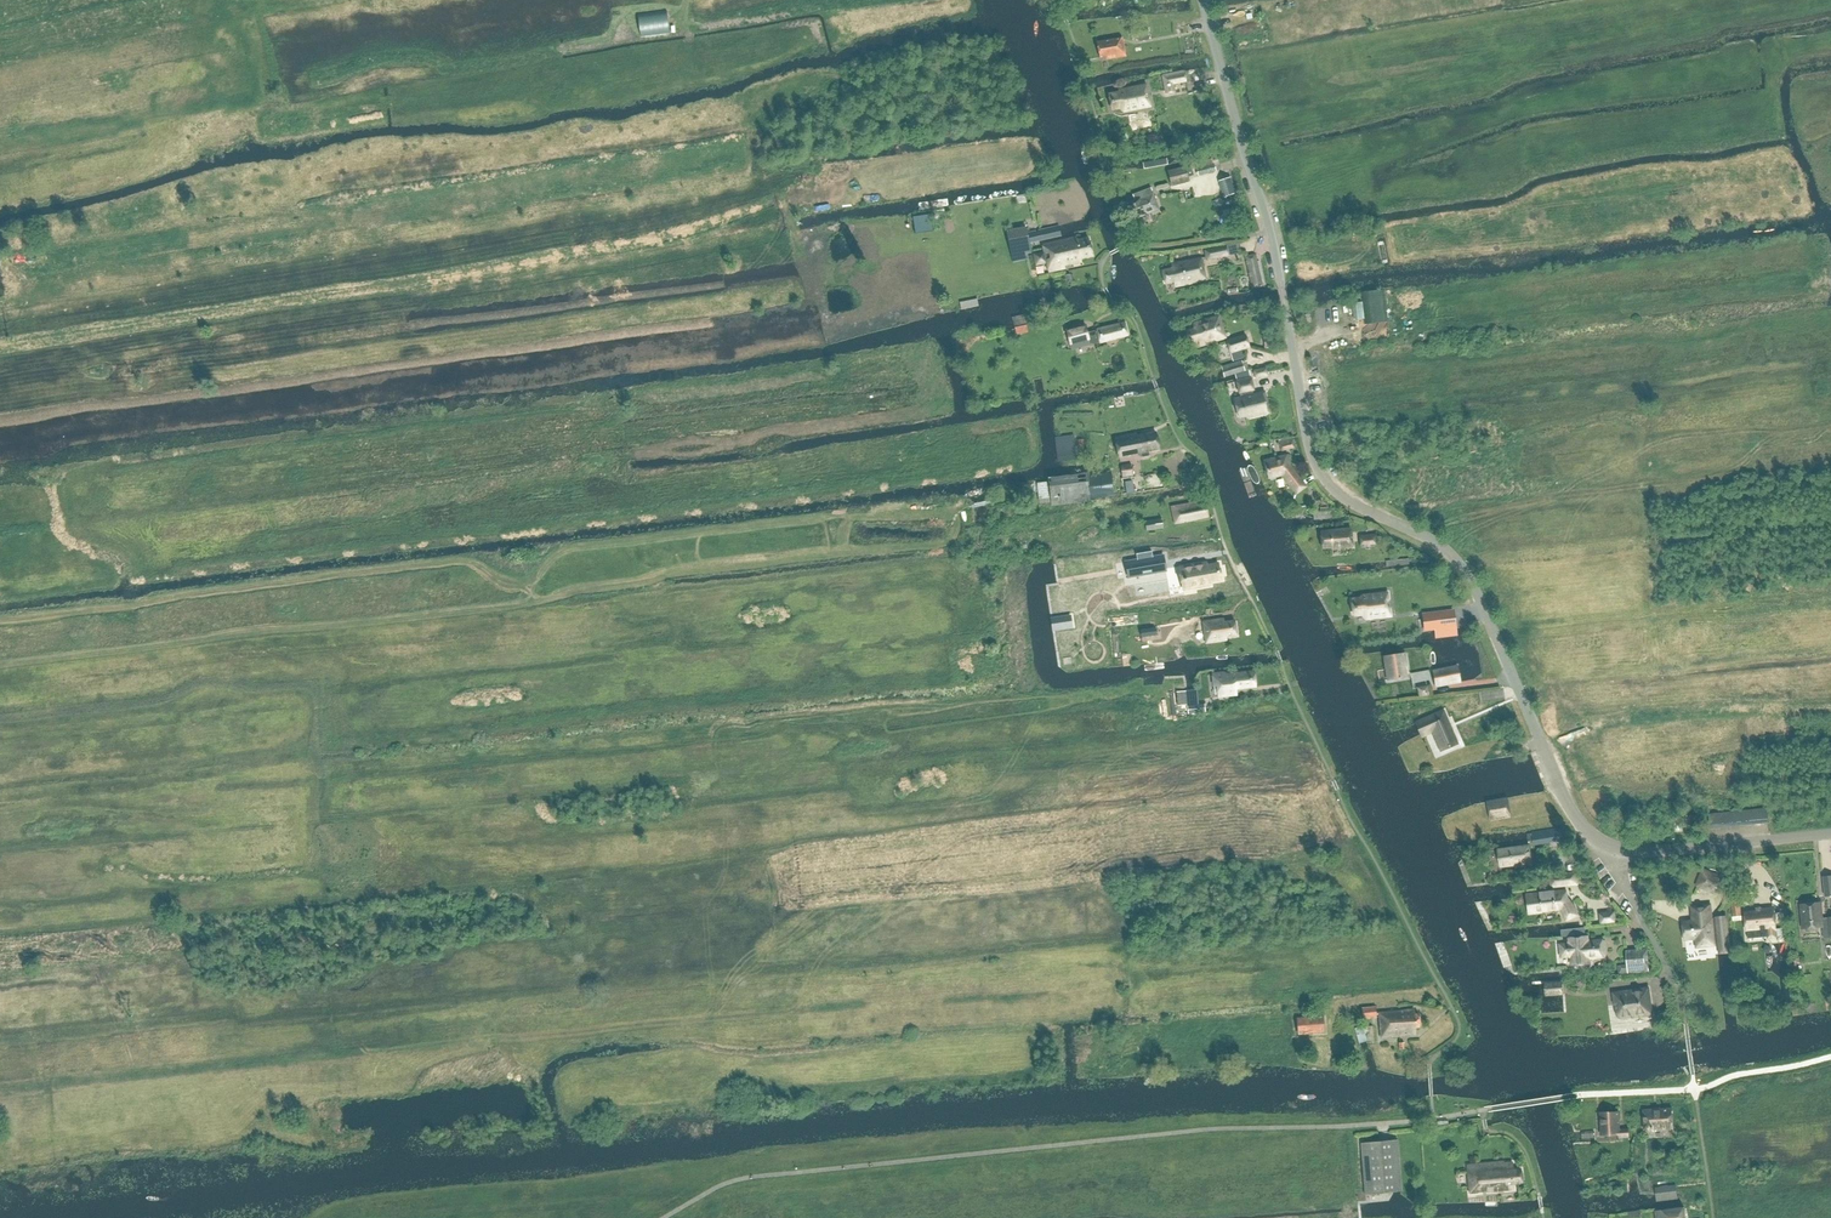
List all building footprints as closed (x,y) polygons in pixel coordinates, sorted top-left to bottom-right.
[(1146,27),(1129,29),(1131,38),(1147,35),(1146,27)] [(1125,56),(1122,38),(1097,42),(1100,57),(1111,56),(1111,58),(1125,56)] [(1186,82),(1184,72),(1183,70),(1160,75),(1164,95),(1175,93),(1173,85),(1186,82)] [(1120,93),(1109,95),(1111,110),(1123,107),(1124,111),(1150,106),(1145,85),(1119,91),(1120,93)] [(1214,164),(1226,160),(1225,155),(1216,157),(1215,155),(1208,157),(1208,159),(1196,162),(1196,161),(1190,162),(1192,169),(1196,168),(1198,175),(1216,171),(1214,164)] [(1193,175),(1192,169),(1190,162),(1183,164),(1184,167),(1168,171),(1171,185),(1188,181),(1187,176),(1193,175)] [(1218,180),(1223,197),(1235,193),(1230,177),(1218,180)] [(1132,195),(1134,199),(1127,202),(1133,219),(1159,209),(1151,188),(1132,195)] [(957,201),(991,198),(990,190),(957,194),(957,201)] [(1240,217),(1238,210),(1231,212),(1230,209),(1222,211),(1224,221),(1240,217)] [(1040,230),(1042,240),(1061,236),(1058,226),(1040,230)] [(1006,231),(1011,254),(1030,251),(1026,228),(1006,231)] [(1076,237),(1045,244),(1047,251),(1034,254),(1036,264),(1049,261),(1051,271),(1065,268),(1063,263),(1070,261),(1071,264),(1081,261),(1081,257),(1092,255),(1088,238),(1077,240),(1076,237)] [(1225,246),(1204,250),(1206,259),(1227,255),(1225,246)] [(1255,253),(1244,256),(1251,289),(1262,287),(1255,253)] [(1173,268),(1162,270),(1164,283),(1173,281),(1174,285),(1206,278),(1201,257),(1172,264),(1173,268)] [(1349,304),(1350,322),(1360,322),(1359,304),(1349,304)] [(1186,330),(1190,342),(1198,339),(1200,344),(1225,337),(1219,316),(1193,323),(1195,328),(1186,330)] [(1025,328),(1024,320),(1012,322),(1013,330),(1025,328)] [(1099,341),(1127,334),(1124,323),(1096,330),(1087,332),(1085,325),(1067,330),(1070,343),(1088,339),(1089,344),(1099,341)] [(1230,352),(1249,346),(1245,335),(1226,341),(1230,352)] [(1262,336),(1264,349),(1273,348),(1271,335),(1262,336)] [(1223,376),(1234,373),(1244,370),(1242,361),(1220,366),(1223,376)] [(1264,367),(1253,370),(1255,377),(1266,374),(1264,367)] [(1248,369),(1244,370),(1234,373),(1236,380),(1236,381),(1239,392),(1240,397),(1234,399),(1238,416),(1245,415),(1246,417),(1268,412),(1263,391),(1252,394),(1251,389),(1253,389),(1248,369)] [(1148,451),(1159,449),(1155,432),(1136,436),(1135,434),(1115,438),(1119,457),(1135,454),(1134,452),(1138,452),(1138,453),(1141,453),(1142,457),(1149,456),(1148,451)] [(1294,447),(1292,439),(1291,438),(1278,442),(1280,451),(1281,451),(1294,448),(1294,447)] [(1287,454),(1263,460),(1268,478),(1281,474),(1296,494),(1305,486),(1289,464),(1287,454)] [(1131,464),(1120,465),(1122,477),(1133,475),(1131,464)] [(1051,505),(1090,500),(1090,498),(1087,476),(1087,472),(1047,477),(1048,481),(1037,482),(1039,503),(1050,502),(1051,505)] [(1110,473),(1087,476),(1090,498),(1113,495),(1110,473)] [(1205,504),(1197,506),(1196,501),(1171,506),(1174,523),(1207,516),(1205,504)] [(1326,509),(1308,511),(1310,521),(1327,519),(1326,509)] [(1161,518),(1144,520),(1145,530),(1163,528),(1161,518)] [(1350,527),(1320,530),(1322,548),(1331,547),(1331,548),(1352,547),(1350,527)] [(1376,534),(1360,536),(1361,546),(1376,545),(1376,534)] [(1149,558),(1125,562),(1127,577),(1166,571),(1163,556),(1152,557),(1152,554),(1149,555),(1149,558)] [(1180,560),(1183,579),(1219,576),(1216,556),(1180,560)] [(1409,564),(1408,558),(1387,560),(1388,566),(1409,564)] [(1173,576),(1128,581),(1130,597),(1175,591),(1173,576)] [(1348,608),(1385,605),(1384,587),(1346,589),(1348,608)] [(1175,597),(1164,599),(1165,608),(1176,606),(1175,597)] [(1165,607),(1104,612),(1105,634),(1167,629),(1165,607)] [(1466,628),(1462,607),(1439,609),(1444,629),(1466,628)] [(1070,616),(1051,619),(1052,629),(1072,626),(1070,616)] [(1223,618),(1202,622),(1205,640),(1205,642),(1226,639),(1226,635),(1235,634),(1233,620),(1224,622),(1223,618)] [(1381,632),(1381,622),(1366,622),(1366,633),(1381,632)] [(1069,634),(1057,635),(1057,643),(1069,642),(1069,634)] [(1183,649),(1202,647),(1201,637),(1182,639),(1183,649)] [(1071,648),(1061,650),(1062,656),(1072,655),(1071,648)] [(1383,656),(1387,679),(1405,676),(1404,667),(1406,666),(1403,653),(1383,656)] [(1457,666),(1432,670),(1435,686),(1460,681),(1457,666)] [(1255,685),(1253,671),(1227,674),(1223,672),(1212,673),(1213,685),(1216,685),(1218,696),(1236,694),(1235,688),(1255,685)] [(1407,682),(1427,681),(1427,672),(1407,673),(1407,682)] [(1423,687),(1413,689),(1415,698),(1425,697),(1423,687)] [(1162,689),(1161,702),(1171,702),(1171,690),(1162,689)] [(1187,714),(1205,712),(1204,704),(1199,704),(1197,689),(1175,692),(1177,706),(1186,705),(1187,714)] [(1441,750),(1456,743),(1442,710),(1415,722),(1421,736),(1433,731),(1441,750)] [(1508,802),(1488,806),(1491,820),(1510,816),(1508,802)] [(1766,807),(1759,808),(1760,822),(1768,821),(1766,807)] [(1752,808),(1744,809),(1746,823),(1753,823),(1752,808)] [(1759,808),(1752,808),(1753,823),(1760,822),(1759,808)] [(1744,809),(1737,810),(1739,824),(1746,823),(1744,809)] [(1737,810),(1730,811),(1731,825),(1739,824),(1737,810)] [(1723,811),(1715,812),(1717,826),(1724,826),(1723,811)] [(1730,811),(1723,811),(1724,826),(1731,825),(1730,811)] [(1715,812),(1708,813),(1710,827),(1717,826),(1715,812)] [(1686,815),(1687,823),(1697,822),(1697,814),(1686,815)] [(1533,845),(1549,842),(1566,840),(1564,826),(1547,829),(1547,828),(1531,830),(1533,845)] [(1528,845),(1498,849),(1500,866),(1515,864),(1516,866),(1531,864),(1528,845)] [(1720,877),(1703,870),(1696,886),(1714,893),(1720,877)] [(1542,912),(1542,910),(1561,908),(1566,919),(1578,914),(1574,905),(1567,897),(1566,889),(1540,892),(1540,893),(1527,894),(1529,913),(1542,912)] [(1730,898),(1732,916),(1741,915),(1740,897),(1730,898)] [(1822,927),(1829,926),(1830,938),(1830,917),(1822,918),(1820,903),(1801,904),(1803,928),(1822,927)] [(1711,904),(1691,906),(1695,948),(1716,946),(1711,904)] [(1768,937),(1779,936),(1778,928),(1776,928),(1773,908),(1761,910),(1760,907),(1756,908),(1756,910),(1745,911),(1747,929),(1760,928),(1767,928),(1768,937)] [(1615,911),(1598,913),(1600,925),(1617,922),(1615,911)] [(1724,917),(1717,918),(1720,948),(1727,947),(1724,917)] [(1561,929),(1562,935),(1562,937),(1586,935),(1585,926),(1580,927),(1561,929)] [(1569,937),(1570,950),(1564,951),(1566,968),(1572,968),(1571,964),(1588,963),(1588,956),(1603,955),(1602,940),(1587,941),(1586,936),(1569,937)] [(1639,972),(1639,971),(1647,970),(1646,953),(1636,954),(1636,955),(1627,955),(1628,965),(1618,966),(1619,974),(1629,973),(1639,972)] [(1613,992),(1616,1012),(1617,1014),(1620,1016),(1622,1016),(1627,1015),(1627,1014),(1651,1010),(1647,987),(1629,990),(1629,991),(1623,992),(1623,991),(1613,992)] [(1375,1005),(1360,1007),(1362,1018),(1376,1017),(1375,1005)] [(1421,1034),(1419,1006),(1382,1008),(1384,1036),(1421,1034)] [(1324,1032),(1322,1009),(1309,1010),(1310,1016),(1296,1017),(1297,1034),(1324,1032)] [(1643,1129),(1673,1127),(1672,1108),(1642,1109),(1643,1129)] [(1629,1136),(1628,1128),(1619,1129),(1618,1111),(1600,1112),(1601,1134),(1618,1134),(1618,1136),(1629,1136)] [(1397,1138),(1361,1142),(1365,1193),(1401,1190),(1397,1138)] [(1521,1182),(1520,1168),(1513,1169),(1512,1161),(1503,1162),(1503,1160),(1466,1164),(1469,1192),(1515,1188),(1514,1183),(1521,1182)] [(1676,1184),(1654,1187),(1655,1195),(1656,1202),(1678,1199),(1677,1191),(1676,1184)] [(1684,1207),(1655,1210),(1657,1217),(1686,1217),(1684,1207)]
